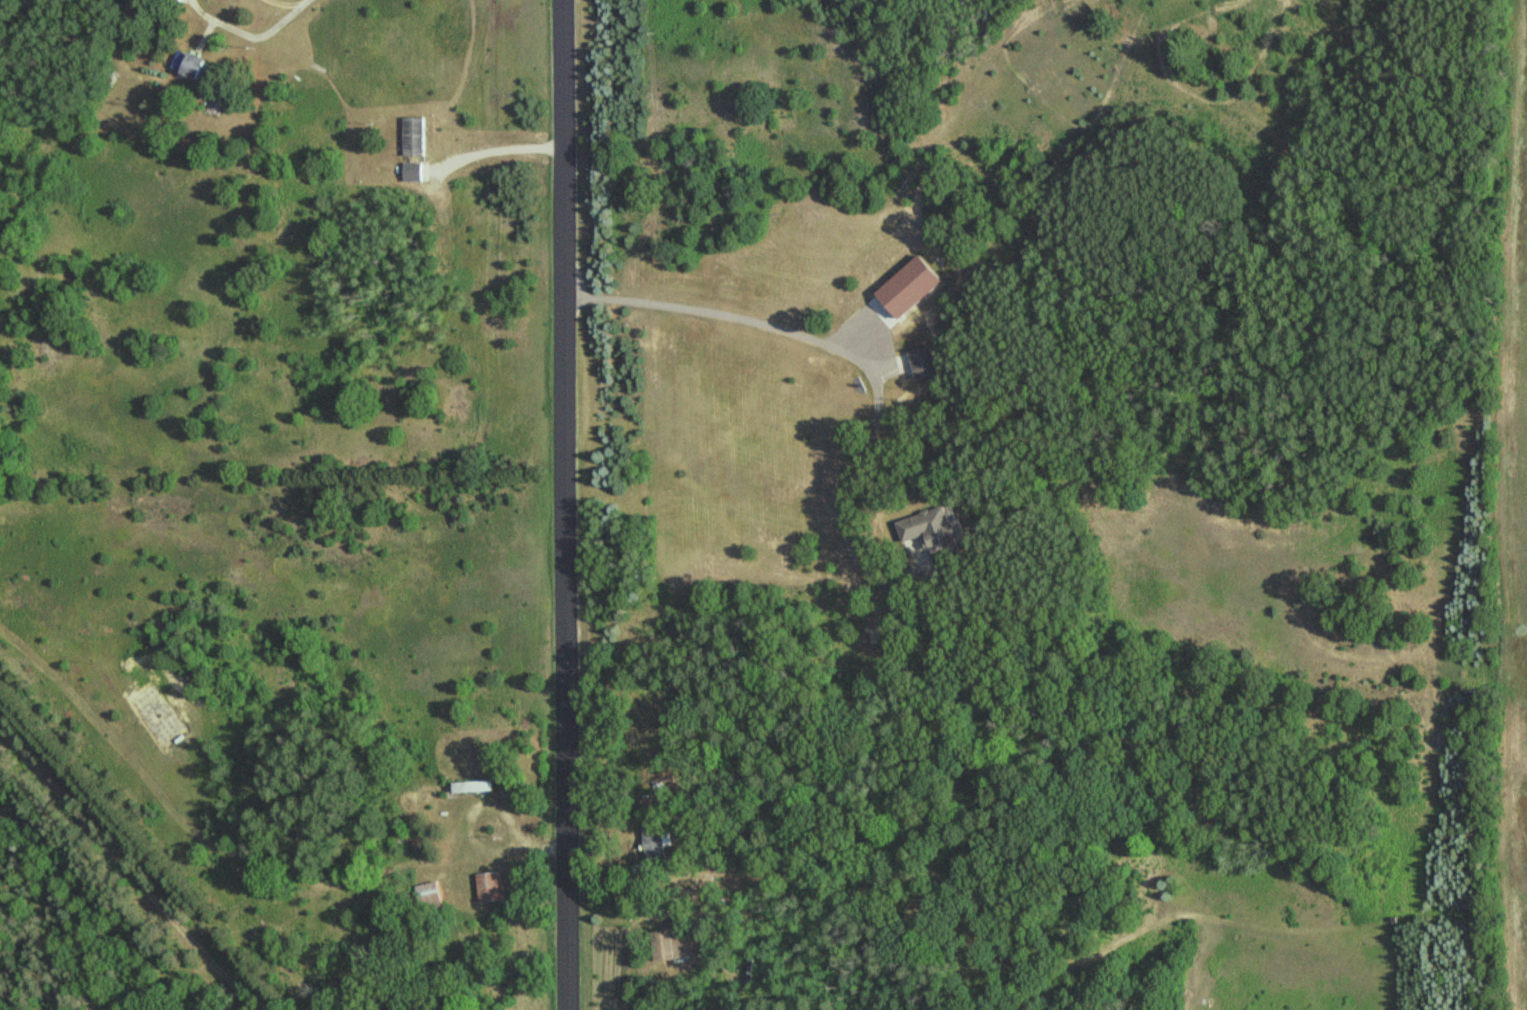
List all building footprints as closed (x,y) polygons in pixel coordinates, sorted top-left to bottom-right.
[(173,68),(209,84),(218,64),(182,48),(173,68)] [(424,117),(404,117),(404,158),(424,158),(424,117)] [(423,162),(404,162),(404,181),(423,181),(423,162)] [(915,380),(937,376),(932,347),(909,351),(915,380)] [(929,534),(933,557),(957,552),(950,507),(904,515),(908,538),(929,534)] [(493,782),(453,782),(453,793),(493,793),(493,782)] [(667,855),(659,822),(641,827),(649,859),(667,855)] [(498,872),(476,874),(479,903),(502,900),(498,872)] [(417,885),(423,913),(444,909),(438,880),(417,885)] [(683,937),(676,938),(674,929),(652,932),(656,961),(686,957),(683,937)]
